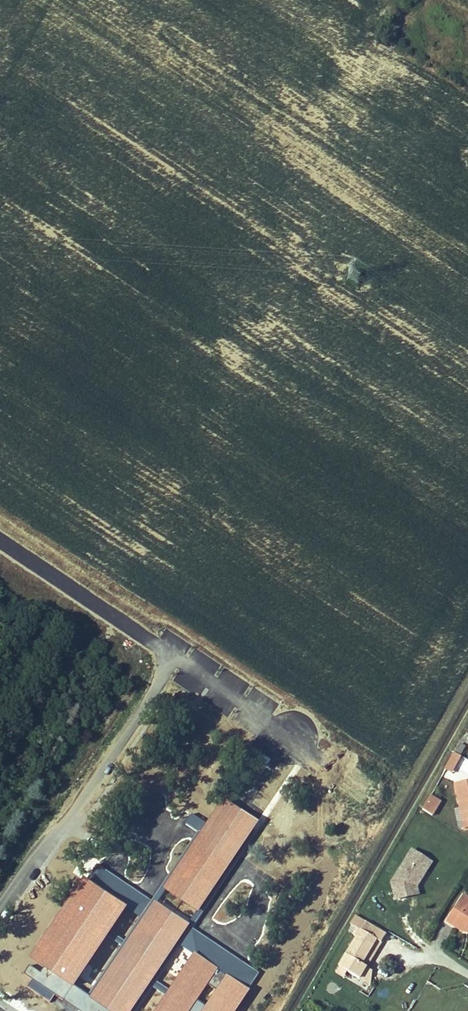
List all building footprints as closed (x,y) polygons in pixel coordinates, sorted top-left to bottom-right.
[(444,768),(453,772),(462,755),(453,751),(444,768)] [(456,783),(463,822),(467,821),(467,781),(456,783)] [(432,795),(423,809),(432,816),(442,801),(432,795)] [(460,808),(454,809),(457,826),(464,830),(467,830),(467,821),(463,822),(460,808)] [(410,849),(391,882),(396,899),(407,896),(403,885),(406,880),(415,886),(419,879),(418,874),(422,867),(425,869),(430,860),(410,849)] [(403,885),(407,896),(418,893),(415,886),(406,880),(403,885)] [(463,895),(448,918),(455,923),(455,924),(464,930),(467,925),(467,926),(467,909),(466,907),(467,905),(467,898),(463,895)] [(467,932),(467,926),(467,925),(464,930),(455,924),(455,923),(448,918),(446,921),(463,932),(467,932)] [(367,922),(340,967),(360,979),(367,967),(362,964),(377,940),(381,942),(387,934),(367,922)] [(381,942),(377,940),(362,964),(367,967),(381,942)] [(341,986),(332,980),(326,990),(335,995),(341,986)]
